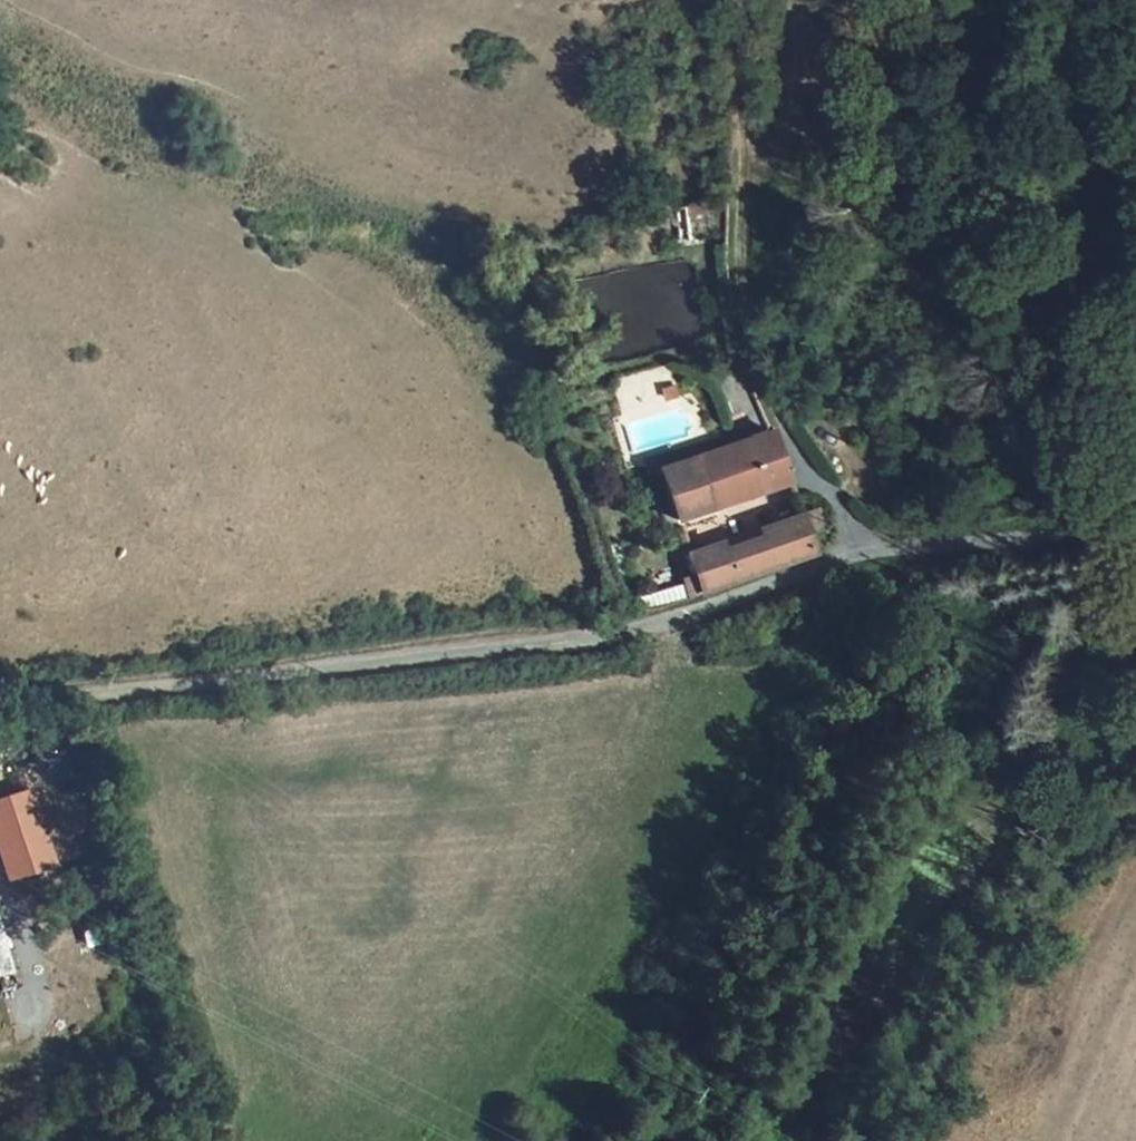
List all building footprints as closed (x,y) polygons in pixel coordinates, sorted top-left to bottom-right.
[(703,503),(785,475),(766,427),(656,466),(671,510),(697,500),(703,503)] [(810,507),(815,519),(821,517),(816,505),(810,507)] [(810,507),(798,512),(758,525),(761,535),(721,550),(717,539),(685,551),(698,586),(811,548),(804,524),(815,519),(810,507)] [(0,801),(0,845),(11,879),(57,863),(32,790),(0,801)]
